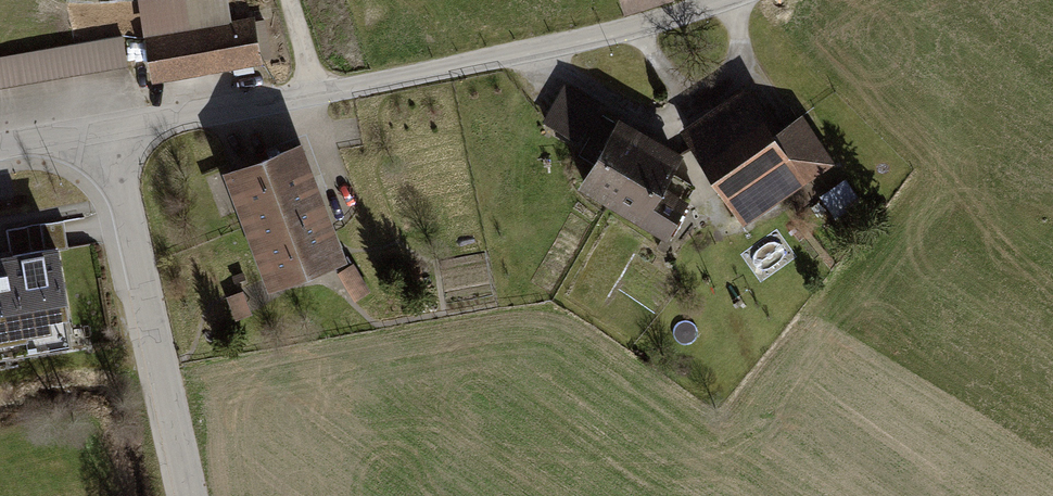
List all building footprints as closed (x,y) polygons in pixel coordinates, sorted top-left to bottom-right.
[(146,4),(158,89),(268,73),(261,27),(239,30),(235,0),(174,0),(146,4)] [(628,14),(678,0),(624,0),(628,14)] [(0,65),(0,94),(132,73),(127,44),(0,65)] [(755,86),(687,137),(756,229),(839,168),(809,127),(794,138),(755,86)] [(621,207),(659,138),(570,89),(546,133),(607,167),(593,192),(621,207)] [(302,136),(224,165),(268,281),(346,252),(302,136)] [(659,138),(621,207),(685,243),(704,208),(680,195),(700,161),(659,138)] [(838,221),(864,204),(847,179),(821,196),(838,221)] [(0,261),(0,348),(70,337),(57,252),(0,261)]
